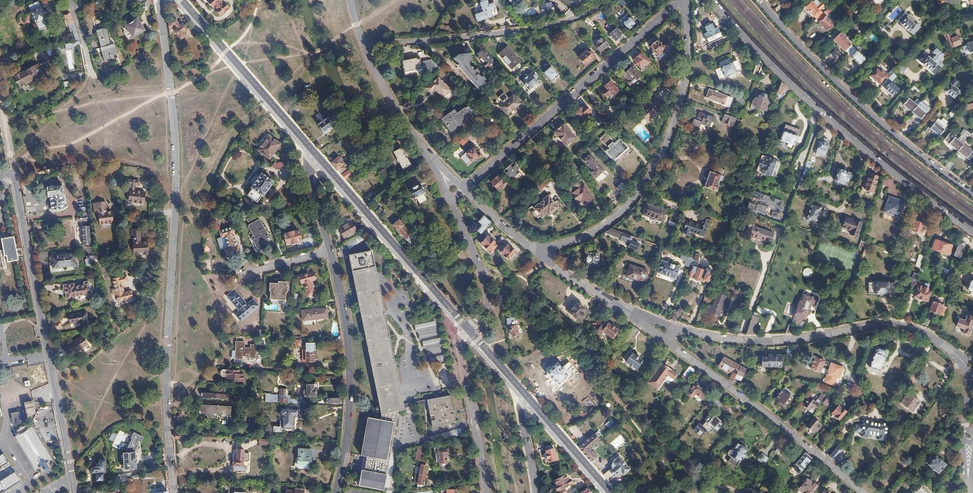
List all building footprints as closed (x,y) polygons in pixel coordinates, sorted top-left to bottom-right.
[(221,0),(202,0),(204,3),(207,1),(213,7),(215,6),(217,9),(215,10),(220,16),(229,8),(221,0)] [(493,16),(491,10),(496,9),(493,2),(489,3),(488,0),(480,0),(480,1),(479,1),(482,11),(474,14),(477,21),(493,16)] [(49,26),(38,1),(28,5),(39,30),(49,26)] [(826,31),(833,24),(826,16),(825,16),(822,13),(819,10),(820,10),(812,1),(805,7),(813,16),(814,15),(816,18),(819,22),(826,31)] [(541,13),(553,10),(553,6),(551,7),(550,2),(540,4),(541,9),(540,9),(541,13)] [(778,13),(784,8),(780,4),(774,9),(778,13)] [(615,15),(619,19),(626,13),(622,8),(615,15)] [(912,34),(920,26),(917,23),(918,21),(911,14),(909,16),(906,12),(898,20),(901,24),(902,23),(910,30),(909,31),(912,34)] [(75,27),(73,23),(71,18),(69,13),(64,15),(70,30),(72,29),(75,27)] [(868,22),(860,13),(858,16),(866,24),(868,22)] [(631,27),(636,23),(630,17),(625,21),(623,23),(627,29),(630,26),(631,27)] [(137,18),(126,26),(134,37),(145,29),(137,18)] [(187,28),(183,23),(182,24),(181,22),(180,23),(176,18),(172,20),(168,22),(169,28),(169,30),(175,26),(177,28),(174,31),(181,39),(187,35),(184,31),(187,28)] [(723,38),(718,28),(715,29),(712,24),(709,22),(706,24),(704,27),(706,32),(703,34),(708,45),(704,47),(706,52),(719,47),(716,41),(723,38)] [(583,36),(576,27),(573,24),(568,25),(575,34),(580,40),(584,36),(583,36)] [(623,32),(618,27),(610,34),(616,40),(617,38),(619,40),(620,40),(622,38),(622,36),(621,35),(622,34),(621,34),(623,32)] [(101,47),(104,61),(112,59),(111,56),(117,54),(114,44),(110,45),(105,28),(96,30),(101,47)] [(850,45),(851,44),(840,33),(834,40),(845,50),(848,53),(851,56),(859,65),(865,58),(857,50),(856,50),(854,47),(850,45)] [(961,43),(957,35),(951,38),(955,46),(961,43)] [(608,46),(607,45),(608,44),(602,37),(592,46),(595,49),(598,52),(604,47),(605,48),(608,46)] [(661,51),(665,48),(664,47),(665,47),(663,44),(662,45),(658,40),(656,42),(655,42),(652,44),(653,45),(650,47),(654,51),(651,55),(656,60),(661,62),(664,58),(664,54),(661,51)] [(521,62),(507,46),(498,54),(512,69),(521,62)] [(918,59),(935,74),(941,67),(942,67),(944,64),(940,60),(945,54),(936,46),(932,51),(935,54),(932,57),(925,51),(918,59)] [(48,56),(53,54),(50,47),(45,50),(48,56)] [(71,50),(66,51),(69,69),(74,68),(71,50)] [(588,51),(587,50),(578,57),(586,65),(594,58),(592,55),(594,53),(592,51),(591,51),(590,50),(588,51)] [(494,61),(485,51),(483,53),(481,52),(478,53),(479,55),(479,56),(477,57),(486,68),(494,61)] [(468,62),(472,59),(471,58),(472,57),(468,53),(463,54),(457,55),(453,58),(456,62),(455,63),(462,71),(472,83),(478,90),(483,86),(486,84),(483,81),(486,79),(482,75),(480,77),(477,74),(479,72),(476,68),(474,70),(468,64),(468,62)] [(633,60),(641,69),(645,65),(646,66),(650,62),(641,53),(633,60)] [(436,65),(431,59),(421,61),(420,59),(418,59),(417,57),(410,59),(402,60),(405,71),(423,68),(424,73),(428,72),(436,65)] [(720,66),(731,62),(729,58),(718,62),(720,66)] [(758,74),(762,63),(758,59),(755,66),(752,74),(757,76),(758,74)] [(39,60),(35,62),(41,73),(45,71),(39,60)] [(740,69),(736,60),(714,70),(719,79),(721,80),(724,79),(724,77),(728,75),(729,77),(733,75),(732,73),(740,69)] [(35,62),(15,72),(21,84),(41,73),(35,62)] [(903,62),(897,68),(903,73),(908,67),(903,62)] [(558,75),(550,66),(543,72),(550,80),(553,77),(555,79),(558,75)] [(640,77),(632,68),(622,77),(630,86),(640,77)] [(893,73),(894,72),(891,69),(887,74),(882,69),(879,72),(876,68),(870,75),(878,83),(879,82),(882,85),(893,73)] [(540,80),(532,71),(521,81),(529,89),(540,80)] [(899,89),(890,81),(896,75),(893,73),(882,85),(885,87),(884,88),(893,95),(899,89)] [(677,83),(679,77),(671,75),(669,83),(676,90),(677,83)] [(451,90),(439,78),(428,89),(431,92),(434,89),(442,98),(447,94),(451,90)] [(959,83),(954,78),(944,90),(953,98),(954,97),(956,99),(961,93),(958,91),(959,90),(956,87),(959,83)] [(618,91),(610,82),(605,87),(606,89),(602,92),(607,98),(611,94),(612,96),(618,91)] [(777,98),(787,88),(785,86),(781,82),(778,91),(776,98),(777,98)] [(471,91),(465,85),(463,86),(464,87),(472,95),(474,94),(471,91)] [(913,94),(918,88),(914,85),(909,91),(913,94)] [(729,97),(709,89),(706,98),(725,105),(729,97)] [(483,95),(478,90),(474,94),(472,95),(477,101),(483,95)] [(520,103),(513,95),(499,106),(507,115),(511,111),(511,110),(515,106),(516,107),(520,103)] [(639,110),(648,122),(658,114),(657,113),(664,106),(656,96),(648,102),(646,100),(640,105),(642,108),(639,110)] [(743,104),(744,99),(737,96),(735,102),(743,104)] [(766,110),(769,101),(766,100),(766,99),(759,96),(758,98),(755,97),(754,100),(752,99),(751,103),(751,104),(752,105),(755,106),(755,108),(762,110),(763,109),(766,110)] [(871,106),(876,100),(872,96),(866,102),(871,106)] [(903,104),(920,119),(929,108),(917,99),(914,102),(908,97),(903,104)] [(951,116),(961,104),(958,102),(948,114),(951,116)] [(453,129),(475,113),(470,105),(456,115),(454,111),(443,119),(448,126),(449,125),(453,129)] [(581,120),(590,112),(585,105),(582,107),(581,107),(574,113),(581,120)] [(699,112),(696,117),(697,118),(696,120),(693,119),(690,127),(698,131),(700,124),(709,127),(711,121),(703,118),(704,114),(699,112)] [(735,125),(738,119),(728,116),(724,114),(721,122),(732,126),(733,124),(735,125)] [(598,126),(603,121),(599,116),(593,121),(598,126)] [(930,127),(939,134),(947,124),(944,121),(944,120),(938,116),(930,127)] [(328,117),(317,125),(323,133),(334,126),(328,117)] [(575,137),(563,124),(554,132),(558,137),(558,138),(558,139),(559,140),(560,141),(561,141),(565,145),(575,137)] [(797,136),(799,130),(785,125),(783,131),(783,130),(779,140),(794,145),(797,136)] [(957,151),(970,134),(971,134),(966,130),(960,137),(961,138),(959,140),(949,132),(943,139),(957,151)] [(616,143),(607,132),(599,139),(609,150),(606,153),(618,166),(633,153),(620,139),(616,143)] [(467,140),(466,139),(470,135),(467,133),(458,141),(461,144),(467,140)] [(269,136),(258,151),(270,159),(281,144),(269,136)] [(817,148),(826,152),(829,145),(826,144),(827,140),(823,138),(822,142),(819,141),(817,148)] [(963,143),(957,151),(966,158),(967,157),(969,159),(972,154),(972,152),(963,143)] [(473,145),(460,157),(466,165),(471,161),(472,161),(478,156),(479,158),(482,155),(478,150),(477,151),(473,145)] [(400,163),(403,169),(411,164),(408,158),(406,158),(405,155),(405,153),(402,147),(393,152),(396,158),(397,158),(397,160),(398,162),(400,162),(400,163)] [(826,152),(817,148),(815,154),(824,158),(826,152)] [(750,154),(744,152),(740,162),(746,164),(750,154)] [(605,171),(589,154),(582,160),(591,170),(589,172),(595,179),(605,171)] [(776,160),(762,155),(756,170),(770,175),(771,175),(772,175),(777,161),(776,161),(776,160)] [(342,165),(343,163),(338,157),(334,160),(333,159),(330,162),(335,168),(340,173),(345,168),(342,165)] [(576,168),(569,159),(564,162),(572,172),(576,168)] [(950,169),(954,163),(950,160),(946,166),(948,168),(950,169)] [(288,168),(286,162),(277,164),(275,163),(272,167),(276,171),(288,168)] [(519,172),(512,163),(503,171),(511,180),(519,172)] [(709,171),(704,187),(716,191),(719,185),(717,185),(719,180),(721,181),(723,178),(722,178),(725,170),(719,168),(717,174),(709,171)] [(849,173),(838,169),(834,181),(841,184),(840,186),(844,187),(849,173)] [(351,175),(348,170),(341,175),(343,177),(345,179),(351,175)] [(262,196),(263,196),(273,182),(262,173),(251,188),(252,189),(247,195),(257,202),(262,196)] [(878,176),(869,173),(864,188),(873,191),(878,176)] [(556,180),(551,174),(542,182),(545,186),(550,181),(551,181),(552,182),(556,180)] [(499,177),(498,177),(491,183),(497,190),(498,190),(499,190),(502,188),(501,187),(504,184),(502,181),(505,179),(502,175),(499,177)] [(139,183),(140,179),(126,178),(126,183),(131,183),(130,200),(145,201),(145,190),(135,189),(136,183),(139,183)] [(593,199),(585,187),(584,188),(582,185),(579,187),(576,183),(573,185),(571,182),(567,185),(567,186),(571,192),(570,193),(576,202),(580,199),(583,204),(587,201),(588,202),(593,199)] [(626,188),(623,184),(621,182),(616,187),(621,193),(626,188)] [(420,183),(409,190),(415,201),(417,200),(420,205),(427,200),(423,193),(425,192),(420,183)] [(66,203),(66,202),(66,200),(65,199),(64,199),(64,198),(62,198),(62,195),(63,195),(62,185),(46,187),(48,197),(50,197),(51,210),(63,209),(63,205),(65,204),(65,203),(66,203)] [(363,191),(367,196),(372,191),(368,187),(363,191)] [(773,197),(753,190),(750,197),(781,208),(783,200),(775,197),(774,201),(772,200),(773,197)] [(905,201),(890,195),(884,211),(899,217),(905,201)] [(548,196),(534,208),(542,217),(547,213),(549,215),(558,208),(548,196)] [(107,210),(105,200),(93,202),(95,209),(98,209),(100,223),(113,221),(111,209),(107,210)] [(749,201),(746,209),(765,215),(768,207),(758,203),(758,204),(749,201)] [(661,221),(665,209),(647,202),(643,214),(649,216),(649,217),(654,219),(654,218),(661,221)] [(815,222),(820,207),(811,203),(805,218),(815,222)] [(680,214),(672,211),(669,221),(676,223),(680,214)] [(270,237),(259,219),(257,220),(255,217),(254,218),(252,215),(246,219),(249,225),(248,225),(255,238),(252,239),(253,241),(254,243),(256,244),(257,246),(260,249),(262,250),(264,251),(268,245),(265,243),(267,239),(267,238),(269,238),(270,237)] [(480,234),(490,222),(488,220),(483,216),(479,221),(481,223),(481,226),(477,231),(480,234)] [(857,235),(862,222),(846,216),(843,226),(851,229),(850,233),(857,235)] [(704,236),(710,220),(702,217),(700,225),(692,222),(687,220),(682,233),(689,235),(690,231),(704,236)] [(414,237),(398,220),(393,225),(408,242),(414,237)] [(356,230),(351,221),(338,229),(344,238),(356,230)] [(924,225),(912,221),(909,230),(920,234),(924,225)] [(818,233),(798,226),(790,223),(789,226),(788,227),(819,237),(820,233),(818,233)] [(91,243),(90,225),(81,226),(82,244),(91,243)] [(770,242),(774,233),(753,225),(750,235),(770,242)] [(233,227),(219,231),(221,237),(225,236),(228,247),(224,249),(226,255),(240,251),(238,245),(237,245),(233,234),(235,233),(233,227)] [(629,241),(631,236),(610,228),(608,230),(604,232),(619,238),(619,239),(629,243),(627,246),(635,249),(637,243),(629,241)] [(131,231),(132,254),(133,253),(133,257),(147,256),(146,243),(138,244),(137,230),(131,231)] [(298,230),(284,234),(287,245),(301,240),(298,230)] [(483,234),(477,240),(491,252),(496,245),(494,243),(494,242),(487,235),(486,237),(483,234)] [(19,259),(14,236),(1,239),(5,257),(7,256),(8,262),(19,259)] [(931,248),(950,254),(953,246),(951,245),(952,243),(937,238),(936,240),(934,239),(931,248)] [(959,256),(963,245),(958,244),(956,248),(954,255),(959,256)] [(508,259),(515,251),(507,245),(505,247),(502,245),(497,250),(508,259)] [(702,255),(704,249),(696,246),(694,253),(696,253),(694,260),(698,261),(700,255),(702,255)] [(403,405),(372,251),(350,255),(381,412),(380,419),(368,416),(361,455),(366,456),(363,469),(361,469),(358,484),(383,489),(399,409),(404,408),(403,407),(403,405)] [(76,265),(75,253),(51,256),(52,268),(76,265)] [(106,265),(104,257),(106,257),(107,260),(113,259),(112,254),(104,255),(103,253),(94,255),(96,266),(106,265)] [(598,253),(586,253),(586,266),(598,266),(598,253)] [(690,265),(692,258),(686,255),(681,254),(680,258),(686,260),(684,264),(690,266),(690,265)] [(919,268),(924,255),(919,254),(915,265),(919,268)] [(95,264),(92,255),(84,257),(86,266),(95,264)] [(674,278),(678,266),(662,260),(658,272),(674,278)] [(643,284),(648,271),(630,264),(626,276),(638,280),(638,282),(643,284)] [(690,277),(703,282),(704,279),(707,280),(710,269),(702,266),(701,269),(694,266),(692,269),(691,269),(689,275),(690,276),(690,277)] [(313,271),(299,275),(301,283),(304,283),(308,296),(314,294),(311,281),(315,279),(313,271)] [(129,288),(127,277),(112,281),(114,291),(112,291),(113,298),(116,298),(119,309),(133,305),(132,298),(124,300),(122,290),(129,288)] [(927,301),(930,292),(927,291),(928,289),(917,285),(919,281),(915,279),(912,287),(916,288),(913,296),(927,301)] [(90,295),(88,281),(83,282),(84,285),(74,287),(74,283),(63,285),(64,291),(66,290),(66,294),(65,294),(66,299),(76,298),(76,297),(85,295),(86,296),(90,295)] [(285,300),(286,281),(278,281),(278,283),(271,283),(270,299),(285,300)] [(894,294),(894,282),(887,283),(887,282),(875,282),(875,283),(868,283),(868,294),(874,294),(888,294),(894,294)] [(761,302),(767,287),(763,285),(752,315),(756,317),(758,313),(761,302)] [(708,299),(712,289),(711,289),(708,288),(707,288),(702,305),(704,306),(707,298),(708,299)] [(241,320),(258,306),(253,300),(248,304),(235,289),(227,296),(239,311),(236,314),(241,320)] [(718,316),(725,296),(717,293),(712,307),(709,306),(706,312),(718,316)] [(812,305),(810,304),(813,296),(805,293),(802,301),(800,300),(794,317),(796,318),(795,319),(796,321),(798,322),(799,320),(800,319),(801,318),(802,316),(805,317),(806,317),(807,315),(806,313),(808,312),(809,310),(808,308),(811,309),(812,305)] [(582,312),(585,309),(577,302),(569,312),(576,319),(579,315),(579,316),(581,316),(583,314),(582,313),(582,312)] [(929,310),(943,315),(945,307),(941,306),(941,305),(932,302),(929,310)] [(327,308),(302,310),(303,320),(305,319),(313,319),(328,317),(327,308)] [(676,321),(678,314),(679,314),(681,310),(678,309),(677,311),(674,310),(670,319),(675,320),(676,321)] [(88,324),(86,311),(77,312),(78,313),(68,315),(69,322),(79,321),(80,326),(88,324)] [(596,323),(602,315),(599,313),(593,321),(596,323)] [(752,334),(758,317),(756,317),(752,315),(749,323),(746,334),(747,334),(752,334)] [(968,335),(972,319),(972,317),(966,315),(964,320),(958,318),(956,326),(964,329),(962,333),(968,335)] [(518,333),(516,325),(515,324),(516,324),(516,323),(517,323),(516,320),(515,320),(514,316),(507,318),(508,321),(507,322),(507,325),(509,326),(510,328),(509,329),(509,330),(510,331),(511,331),(512,335),(518,333)] [(435,321),(414,324),(415,332),(419,332),(419,337),(434,335),(433,326),(436,325),(435,321)] [(591,331),(596,323),(593,321),(588,329),(591,331)] [(612,338),(617,330),(603,321),(597,330),(601,333),(602,331),(612,338)] [(785,333),(788,325),(783,324),(780,333),(785,333)] [(632,339),(639,329),(638,328),(635,326),(628,336),(632,339)] [(74,354),(88,344),(82,335),(68,345),(68,346),(63,349),(67,355),(73,352),(74,354)] [(425,352),(439,349),(437,338),(423,341),(425,352)] [(245,342),(236,342),(235,359),(242,359),(243,355),(250,356),(250,358),(256,358),(257,345),(251,344),(250,349),(244,348),(245,342)] [(315,342),(305,343),(306,361),(313,361),(313,358),(315,358),(315,342)] [(927,352),(932,345),(930,345),(927,343),(923,349),(927,352)] [(884,357),(883,357),(885,350),(876,347),(874,353),(873,353),(868,368),(880,371),(884,357)] [(641,360),(631,353),(625,361),(636,368),(641,360)] [(761,365),(780,366),(781,355),(768,355),(768,357),(762,357),(761,365)] [(813,356),(809,370),(821,373),(825,360),(813,356)] [(740,366),(732,362),(723,357),(718,366),(729,372),(731,369),(732,367),(735,369),(738,370),(740,366)] [(668,362),(664,359),(647,382),(657,389),(667,374),(673,379),(677,374),(665,366),(668,362)] [(578,372),(568,361),(563,366),(558,361),(551,368),(551,367),(550,367),(549,366),(548,367),(547,367),(547,368),(547,369),(547,370),(547,371),(546,372),(550,376),(550,377),(553,381),(553,380),(557,384),(565,378),(565,377),(565,376),(566,375),(569,379),(578,372)] [(838,379),(842,368),(841,367),(842,366),(841,365),(840,364),(838,364),(837,365),(836,366),(830,363),(823,383),(834,386),(837,378),(838,379)] [(687,382),(695,370),(690,367),(689,366),(680,378),(687,382)] [(741,381),(746,368),(740,366),(738,370),(736,374),(735,378),(741,381)] [(239,374),(239,370),(227,370),(227,372),(225,370),(222,370),(220,371),(220,374),(221,376),(225,376),(226,376),(226,378),(239,379),(239,381),(244,381),(244,374),(239,374)] [(707,392),(694,382),(688,392),(687,392),(687,393),(688,394),(689,396),(690,396),(691,396),(693,396),(693,395),(694,394),(702,399),(707,392)] [(304,397),(316,397),(315,384),(306,384),(306,389),(304,389),(304,397)] [(292,399),(292,395),(288,395),(285,395),(286,388),(280,388),(280,395),(274,394),(274,402),(291,403),(292,403),(292,399)] [(785,406),(792,397),(787,393),(787,394),(781,390),(778,394),(779,394),(775,399),(779,401),(777,403),(785,408),(786,406),(785,406)] [(915,407),(919,402),(914,399),(914,400),(910,397),(911,396),(906,393),(904,396),(904,397),(899,402),(911,411),(915,406),(915,407)] [(450,395),(427,400),(427,402),(432,427),(455,422),(450,395)] [(713,408),(719,401),(714,397),(708,403),(713,408)] [(814,411),(820,402),(817,399),(815,402),(809,397),(803,406),(805,407),(804,408),(806,409),(807,409),(809,410),(811,408),(814,411)] [(34,413),(32,402),(25,404),(26,411),(12,414),(14,426),(34,413)] [(231,416),(232,406),(200,404),(200,414),(207,414),(207,416),(218,417),(218,415),(222,415),(222,417),(228,418),(228,415),(231,416)] [(839,419),(846,411),(838,405),(831,413),(839,419)] [(260,427),(261,407),(253,406),(252,420),(254,420),(253,427),(260,427)] [(299,416),(299,409),(282,408),(281,415),(283,415),(282,420),(280,420),(279,426),(273,426),(273,431),(282,432),(282,427),(293,428),(294,416),(299,416)] [(718,431),(724,423),(712,412),(705,419),(707,421),(703,425),(701,422),(696,428),(703,434),(711,425),(718,431)] [(814,433),(821,425),(813,418),(806,427),(814,433)] [(611,419),(604,424),(609,429),(615,424),(611,419)] [(886,437),(888,426),(888,425),(882,424),(881,425),(871,423),(871,422),(864,421),(864,422),(863,427),(856,426),(856,433),(862,434),(861,437),(868,438),(868,435),(879,436),(878,440),(885,441),(886,437)] [(45,472),(46,472),(49,470),(50,469),(52,468),(51,466),(51,463),(53,462),(48,455),(40,441),(31,426),(28,429),(25,425),(17,431),(19,434),(15,436),(24,450),(37,471),(38,470),(41,471),(43,473),(45,472)] [(589,447),(603,435),(599,431),(580,448),(583,452),(589,447)] [(784,448),(789,441),(787,439),(784,437),(779,445),(784,448)] [(744,454),(747,449),(737,443),(732,451),(731,450),(729,451),(727,454),(727,455),(731,457),(728,462),(736,467),(739,463),(742,458),(743,459),(745,455),(744,454)] [(557,461),(553,445),(546,447),(548,451),(545,452),(548,463),(557,461)] [(834,460),(843,449),(838,446),(829,457),(834,460)] [(447,462),(446,456),(446,454),(447,454),(449,453),(450,452),(450,449),(449,449),(448,448),(441,449),(441,447),(434,447),(435,461),(439,461),(439,462),(447,462)] [(592,462),(598,457),(589,447),(583,452),(585,454),(592,461),(592,462)] [(294,469),(310,470),(312,449),(299,448),(298,465),(295,465),(294,469)] [(243,466),(243,461),(248,462),(249,460),(249,453),(244,453),(244,450),(237,449),(236,458),(233,458),(232,471),(244,471),(245,470),(245,467),(244,466),(243,466)] [(625,465),(626,463),(624,461),(622,461),(624,458),(619,452),(615,456),(617,459),(615,460),(614,462),(612,463),(611,464),(611,465),(611,466),(611,467),(612,468),(612,469),(610,471),(609,470),(603,475),(604,475),(609,481),(618,473),(619,473),(620,474),(621,474),(622,473),(623,474),(629,469),(625,465)] [(0,455),(0,492),(2,492),(21,481),(4,453),(0,455)] [(135,453),(123,454),(124,470),(136,469),(135,453)] [(808,463),(811,458),(806,454),(804,453),(795,464),(799,467),(798,469),(796,469),(795,470),(795,472),(797,473),(798,473),(799,474),(808,463)] [(945,463),(937,456),(936,456),(935,456),(934,456),(928,462),(928,463),(929,464),(929,465),(938,472),(945,463)] [(105,472),(105,459),(98,459),(98,461),(94,466),(91,466),(91,473),(105,472)] [(425,474),(425,471),(425,470),(426,466),(425,466),(426,463),(421,462),(420,464),(418,465),(417,474),(415,473),(414,483),(417,484),(416,488),(425,488),(426,482),(424,481),(424,477),(426,477),(426,474),(425,474)] [(572,484),(570,480),(568,481),(567,479),(570,478),(568,474),(560,478),(565,488),(572,484)] [(119,483),(119,478),(118,476),(110,478),(111,484),(116,483),(119,483)] [(560,478),(554,481),(557,486),(555,487),(557,491),(559,490),(561,492),(566,492),(567,492),(565,488),(560,478)] [(817,486),(814,483),(813,484),(807,479),(798,490),(802,492),(812,492),(817,486)] [(934,488),(928,483),(925,486),(929,489),(928,489),(931,491),(934,488)] [(928,489),(929,489),(925,486),(925,487),(922,485),(919,488),(925,492),(929,492),(931,491),(928,489)]
